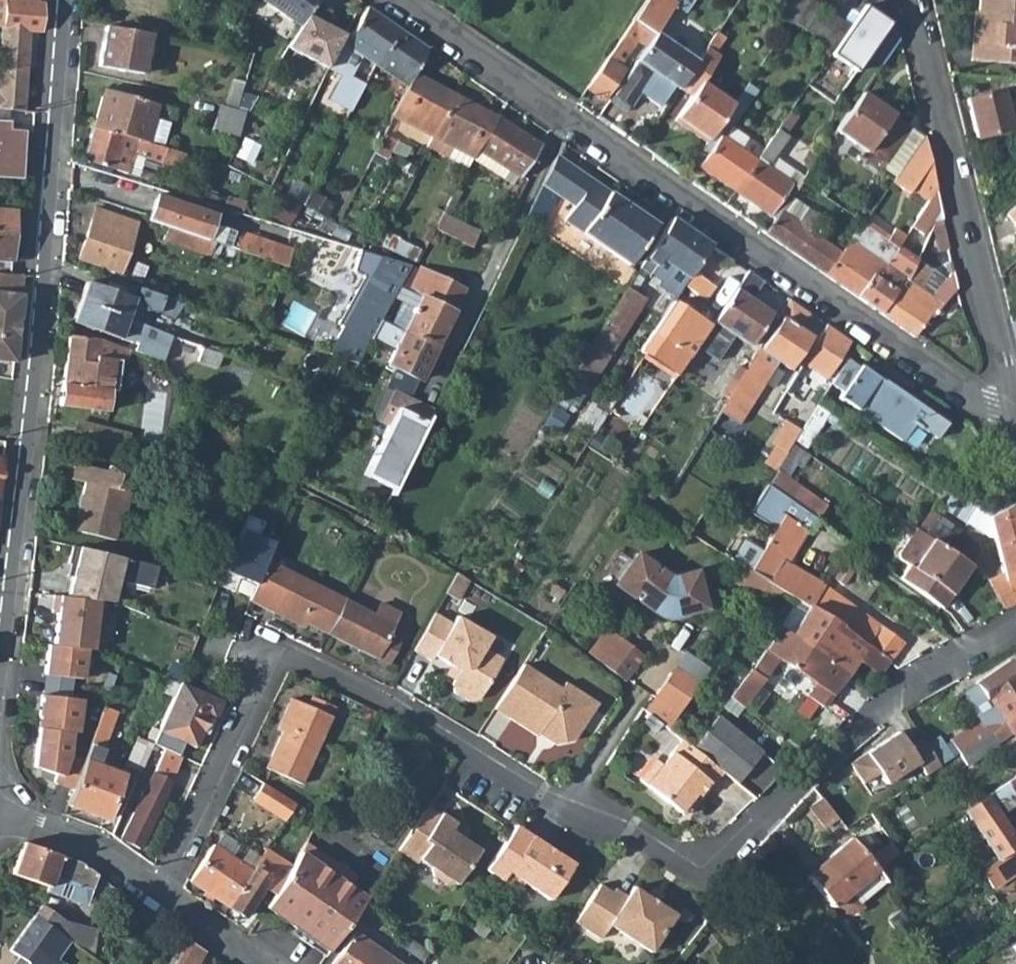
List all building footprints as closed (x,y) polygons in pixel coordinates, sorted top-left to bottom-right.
[(38,0),(0,0),(0,29),(29,32),(40,33),(42,3),(37,3),(38,0)] [(260,0),(247,0),(243,12),(265,26),(266,27),(275,10),(260,0)] [(600,98),(622,66),(617,63),(643,24),(654,32),(675,2),(672,0),(644,0),(607,54),(584,87),(600,98)] [(843,26),(804,0),(759,0),(786,19),(828,48),(831,43),(836,35),(843,26)] [(977,19),(976,61),(1015,62),(1015,0),(983,0),(983,19),(977,19)] [(302,28),(288,50),(328,70),(337,51),(343,39),(345,35),(326,25),(333,11),(318,4),(302,28)] [(367,4),(348,43),(343,39),(337,51),(328,70),(341,76),(329,99),(352,111),(365,84),(349,76),(361,52),(407,84),(413,74),(427,47),(367,4)] [(880,62),(897,35),(892,14),(866,53),(880,62)] [(106,28),(99,68),(143,75),(150,35),(106,28)] [(10,112),(23,113),(29,32),(0,29),(0,111),(10,112)] [(672,84),(675,86),(691,61),(652,35),(611,95),(627,105),(638,92),(657,105),(672,84)] [(689,96),(672,122),(702,144),(716,124),(728,106),(698,83),(715,57),(700,47),(691,61),(675,86),(689,96)] [(407,84),(392,113),(434,133),(454,94),(413,74),(407,84)] [(223,105),(237,110),(244,84),(229,79),(222,105),(223,105)] [(716,124),(725,130),(752,90),(743,83),(728,106),(716,124)] [(127,97),(103,90),(93,126),(124,135),(140,140),(150,105),(126,99),(127,97)] [(860,92),(836,129),(867,150),(892,114),(860,92)] [(976,138),(1010,130),(1000,92),(966,100),(976,138)] [(454,94),(434,133),(477,154),(479,150),(497,116),(454,94)] [(214,132),(238,140),(247,114),(237,110),(223,105),(214,132)] [(10,112),(0,111),(0,124),(10,124),(10,112)] [(434,133),(392,113),(387,123),(389,123),(429,143),(434,133)] [(867,150),(885,162),(910,126),(892,114),(867,150)] [(516,177),(538,145),(497,116),(479,150),(516,177)] [(20,178),(23,134),(9,133),(10,124),(0,124),(0,176),(20,178)] [(725,130),(716,124),(702,144),(699,149),(705,153),(718,135),(721,137),(725,130)] [(93,126),(84,159),(114,168),(122,141),(124,135),(93,126)] [(882,166),(895,176),(904,164),(912,152),(923,136),(910,126),(885,162),(882,166)] [(477,154),(434,133),(429,143),(472,164),(475,159),(477,154)] [(697,164),(733,190),(754,159),(738,149),(721,137),(718,135),(705,153),(697,164)] [(895,176),(891,182),(891,183),(907,194),(930,163),(929,162),(923,136),(912,152),(904,164),(895,176)] [(754,159),(733,190),(775,218),(789,199),(789,198),(797,188),(766,167),(774,157),(781,146),(769,137),(760,150),(754,159)] [(754,159),(760,150),(744,140),(738,149),(754,159)] [(122,141),(114,168),(136,174),(144,148),(122,141)] [(332,148),(341,152),(344,147),(335,143),(332,148)] [(516,177),(479,150),(477,154),(475,159),(510,185),(516,177)] [(626,265),(654,225),(556,155),(540,184),(574,208),(565,221),(626,265)] [(766,167),(797,188),(798,187),(802,180),(808,172),(809,170),(797,162),(793,169),(774,157),(766,167)] [(289,222),(305,202),(315,210),(325,197),(299,177),(285,195),(281,192),(269,208),(289,222)] [(923,229),(937,208),(933,187),(911,222),(923,229)] [(158,198),(150,222),(169,228),(214,242),(217,243),(222,229),(212,226),(215,216),(158,198)] [(764,234),(794,255),(818,223),(820,219),(789,198),(789,199),(775,218),(763,234),(764,234)] [(1015,225),(1015,207),(1008,215),(1015,225)] [(95,208),(78,259),(125,275),(142,225),(95,208)] [(12,213),(0,212),(0,273),(10,274),(12,213)] [(818,223),(794,255),(826,277),(851,240),(861,227),(863,223),(849,213),(840,225),(838,232),(820,219),(818,223)] [(446,215),(438,230),(470,247),(470,246),(471,246),(472,247),(478,231),(446,215)] [(683,280),(688,282),(696,269),(711,246),(672,219),(641,269),(675,291),(683,280)] [(851,240),(826,277),(856,298),(875,273),(893,249),(884,242),(861,227),(851,240)] [(214,242),(169,228),(165,240),(210,254),(214,242)] [(240,232),(234,249),(288,266),(294,249),(240,232)] [(880,315),(896,291),(906,298),(915,284),(906,278),(911,270),(903,264),(906,259),(893,249),(875,273),(856,298),(880,315)] [(384,260),(327,351),(355,360),(380,320),(412,269),(384,260)] [(915,284),(927,270),(915,263),(911,270),(906,278),(915,284)] [(687,284),(709,298),(718,284),(696,269),(688,282),(687,284)] [(880,315),(915,339),(929,312),(932,314),(955,288),(950,269),(943,285),(932,276),(922,290),(915,284),(906,298),(896,291),(880,315)] [(416,295),(399,329),(433,345),(449,311),(442,307),(451,288),(415,271),(407,290),(416,295)] [(713,326),(700,347),(721,360),(737,335),(750,343),(750,342),(770,312),(752,299),(764,282),(748,271),(713,326)] [(16,362),(24,276),(10,274),(0,273),(0,360),(16,362)] [(164,310),(84,284),(77,304),(129,322),(181,341),(224,356),(234,326),(190,312),(185,328),(160,319),(164,310)] [(628,289),(609,320),(570,381),(585,390),(644,299),(628,289)] [(737,424),(746,410),(776,360),(787,367),(807,336),(798,329),(809,313),(788,298),(778,315),(781,317),(761,349),(758,348),(719,413),(735,422),(737,424)] [(675,302),(643,353),(648,357),(669,371),(658,387),(669,395),(684,372),(700,347),(713,326),(675,302)] [(71,322),(117,340),(122,328),(126,329),(129,322),(77,304),(71,322)] [(777,316),(770,312),(750,342),(758,348),(777,316)] [(848,340),(824,323),(799,362),(822,377),(848,340)] [(416,380),(433,345),(399,329),(382,365),(392,370),(384,388),(390,391),(405,398),(413,380),(416,380)] [(98,344),(70,336),(59,406),(103,413),(106,392),(91,390),(96,357),(98,344)] [(175,358),(197,366),(199,361),(218,369),(224,356),(181,341),(175,358)] [(106,392),(111,360),(96,357),(91,390),(106,392)] [(857,365),(835,396),(898,439),(909,423),(914,426),(925,411),(857,365)] [(395,488),(431,411),(405,398),(390,391),(377,417),(390,424),(366,475),(395,488)] [(786,419),(773,440),(785,448),(799,426),(786,419)] [(105,434),(77,427),(72,447),(95,450),(101,452),(105,434)] [(129,458),(133,440),(105,434),(101,452),(129,458)] [(773,440),(762,459),(775,466),(785,448),(773,440)] [(815,521),(824,508),(783,480),(801,453),(792,447),(764,487),(815,521)] [(104,469),(74,463),(70,480),(84,482),(73,530),(114,539),(118,521),(124,522),(131,495),(127,493),(129,480),(111,466),(104,469)] [(775,587),(807,609),(821,589),(785,565),(802,534),(806,537),(816,522),(815,521),(764,487),(749,510),(773,526),(748,569),(754,573),(775,587)] [(989,580),(989,581),(992,593),(1004,606),(1015,600),(1015,517),(1012,502),(987,515),(997,566),(930,522),(921,535),(933,543),(966,565),(971,568),(989,580)] [(921,535),(917,531),(911,540),(927,551),(933,543),(921,535)] [(901,580),(942,608),(971,568),(966,565),(933,543),(927,551),(911,540),(900,556),(901,562),(910,568),(901,580)] [(150,604),(160,562),(79,544),(68,594),(62,593),(44,670),(85,680),(104,594),(150,604)] [(668,577),(633,553),(612,583),(659,617),(699,610),(692,573),(668,577)] [(342,601),(343,598),(282,568),(284,563),(271,557),(268,562),(265,560),(248,601),(283,618),(286,614),(326,634),(342,601)] [(471,579),(459,572),(448,592),(460,598),(471,579)] [(745,586),(766,600),(775,587),(754,573),(745,586)] [(889,664),(900,646),(821,589),(807,609),(810,611),(889,664)] [(373,615),(342,601),(326,634),(400,671),(412,648),(387,635),(399,610),(398,601),(383,594),(373,615)] [(880,674),(889,664),(810,611),(792,637),(847,675),(858,661),(880,674)] [(454,624),(437,612),(415,649),(433,661),(436,656),(461,671),(453,683),(456,693),(470,702),(480,699),(504,660),(485,648),(492,637),(459,617),(454,624)] [(776,657),(816,685),(805,697),(822,706),(847,675),(792,637),(780,628),(748,668),(748,669),(761,678),(776,657)] [(618,636),(601,661),(626,681),(644,658),(618,636)] [(978,724),(951,743),(957,752),(1015,714),(1015,664),(1012,658),(974,682),(978,687),(967,694),(965,702),(978,724)] [(525,666),(495,709),(527,731),(529,728),(531,725),(550,738),(564,735),(588,699),(566,684),(562,691),(525,666)] [(728,698),(741,707),(761,678),(748,669),(728,698)] [(660,701),(683,719),(704,688),(681,671),(660,701)] [(161,675),(155,690),(172,697),(178,683),(177,682),(161,675)] [(156,729),(191,745),(206,715),(213,719),(220,703),(178,683),(172,697),(156,729)] [(286,710),(290,713),(263,766),(297,785),(333,715),(293,695),(286,710)] [(105,706),(69,803),(107,817),(123,773),(98,763),(117,711),(105,706)] [(1015,741),(1015,714),(957,752),(966,765),(1001,742),(1012,735),(1015,741)] [(739,783),(762,751),(715,717),(692,750),(697,755),(725,774),(739,783)] [(550,738),(531,725),(529,728),(545,739),(550,738)] [(926,742),(924,738),(908,748),(897,733),(851,766),(864,785),(879,774),(886,784),(917,763),(925,775),(939,765),(926,742)] [(940,735),(926,742),(939,765),(951,756),(940,735)] [(1015,759),(1015,741),(1012,735),(1001,742),(1013,761),(1015,759)] [(131,741),(123,760),(128,762),(126,767),(138,772),(150,743),(142,740),(140,744),(131,741)] [(692,750),(683,743),(664,768),(657,762),(642,783),(683,815),(697,796),(704,801),(725,774),(697,755),(692,750)] [(178,755),(161,747),(120,837),(138,845),(178,755)] [(259,781),(248,798),(282,819),(293,802),(259,781)] [(975,807),(1004,858),(1015,850),(1015,828),(1008,815),(1015,810),(1015,781),(975,807)] [(813,809),(830,829),(840,822),(823,800),(817,805),(813,809)] [(403,844),(397,851),(417,863),(419,859),(432,867),(434,875),(446,883),(455,881),(457,883),(479,848),(465,839),(459,835),(457,828),(459,825),(442,814),(441,817),(428,809),(403,844)] [(470,831),(459,825),(457,828),(459,835),(465,839),(470,831)] [(525,840),(510,830),(484,867),(516,889),(522,881),(548,898),(572,863),(529,834),(525,840)] [(209,843),(187,879),(227,904),(252,866),(250,865),(248,868),(232,857),(230,858),(229,857),(238,843),(221,832),(212,845),(209,843)] [(885,882),(851,840),(805,877),(832,909),(834,907),(848,896),(857,907),(885,882)] [(263,904),(327,947),(355,904),(356,903),(358,899),(359,899),(346,890),(354,876),(304,842),(290,864),(279,879),(272,890),(263,904)] [(96,872),(80,861),(21,843),(19,844),(10,873),(47,887),(51,875),(91,888),(94,877),(96,872)] [(279,879),(290,864),(264,848),(252,866),(227,904),(243,914),(262,884),(272,890),(279,879)] [(1004,858),(981,874),(992,890),(1015,875),(1015,850),(1004,858)] [(91,888),(51,875),(47,887),(46,890),(85,903),(86,899),(91,888)] [(614,891),(602,883),(578,919),(604,935),(613,922),(654,949),(678,911),(637,884),(629,895),(617,887),(614,891)] [(857,907),(848,896),(834,907),(835,908),(840,912),(843,913),(847,913),(851,912),(854,911),(858,908),(857,907)] [(94,925),(65,917),(40,905),(33,917),(50,929),(67,940),(68,941),(82,951),(91,936),(94,925)] [(55,957),(67,940),(50,929),(33,917),(10,952),(14,954),(23,961),(21,963),(50,963),(55,957)] [(327,963),(400,963),(348,930),(327,963)] [(204,948),(189,938),(174,963),(195,963),(204,948)] [(7,963),(8,963),(21,963),(23,961),(14,954),(7,963)]
